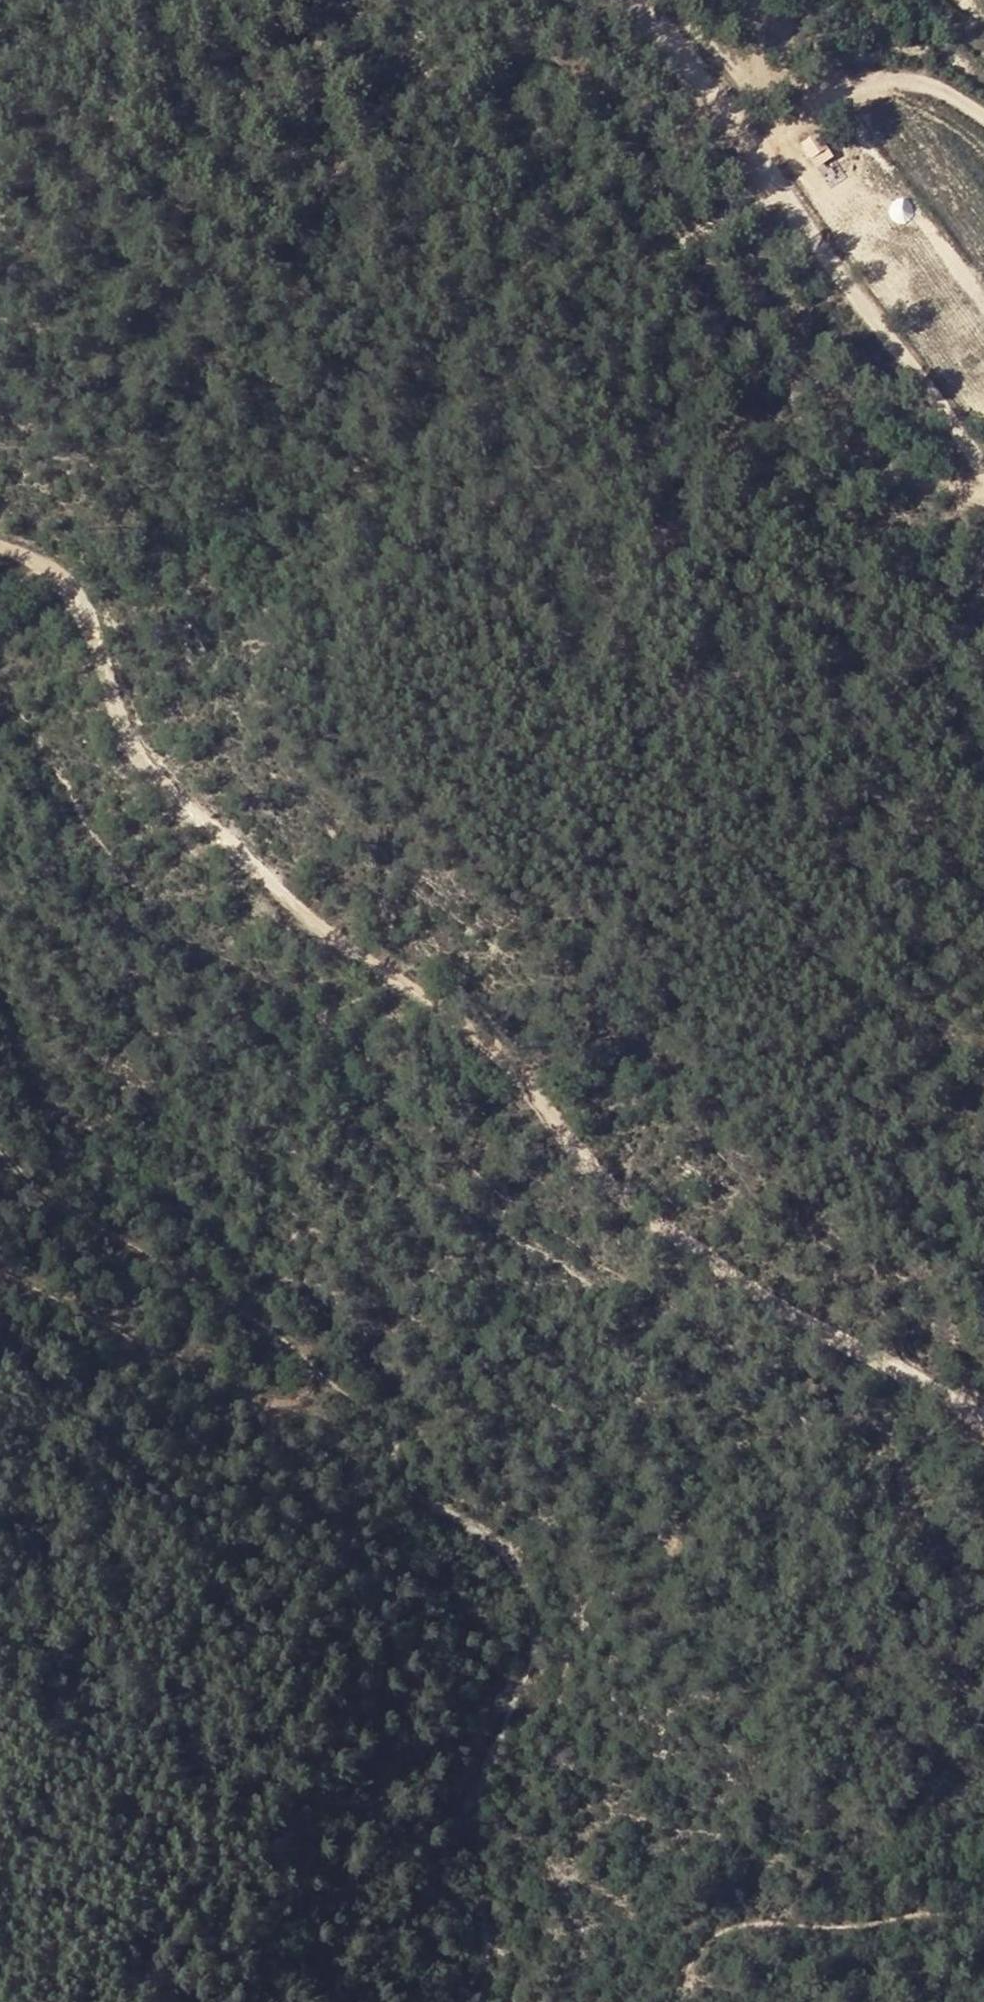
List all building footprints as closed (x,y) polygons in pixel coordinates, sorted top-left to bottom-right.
[(804,144),(818,168),(836,157),(822,133),(804,144)] [(970,369),(979,361),(972,353),(963,361),(970,369)]
